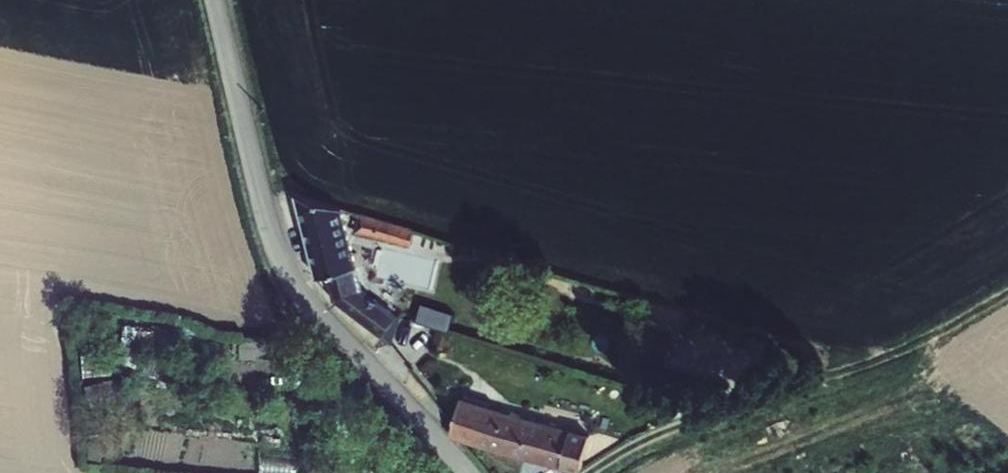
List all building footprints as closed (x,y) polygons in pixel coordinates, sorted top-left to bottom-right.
[(420,318),(453,326),(462,290),(470,292),(476,265),(451,259),(441,299),(426,295),(420,318)]
